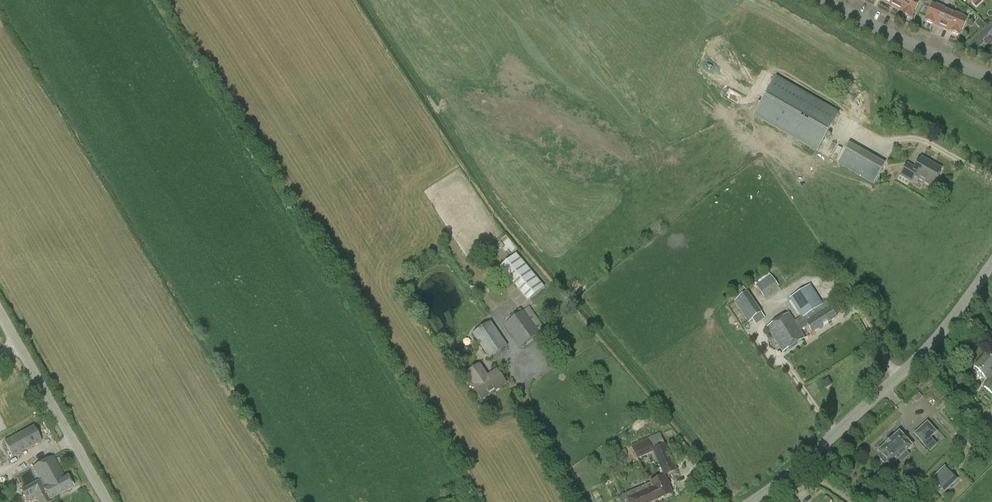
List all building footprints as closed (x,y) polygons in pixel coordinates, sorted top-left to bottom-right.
[(890,6),(901,11),(906,0),(893,0),(890,6)] [(901,11),(903,12),(902,15),(910,19),(920,0),(906,0),(901,11)] [(934,23),(943,27),(949,12),(943,10),(944,7),(936,4),(935,6),(932,5),(925,21),(934,25),(934,23)] [(955,15),(949,12),(943,27),(951,31),(951,32),(959,36),(966,20),(963,18),(964,16),(956,12),(955,15)] [(982,45),(982,41),(977,36),(968,45),(977,49),(977,50),(982,45)] [(816,151),(838,113),(776,77),(760,106),(754,115),(816,151)] [(848,146),(838,164),(862,178),(863,178),(867,181),(871,182),(874,184),(884,166),(878,163),(873,160),(855,149),(848,146)] [(915,168),(907,164),(901,176),(911,182),(915,176),(932,186),(936,178),(939,177),(941,173),(940,170),(941,169),(923,158),(921,157),(915,168)] [(545,288),(517,255),(501,269),(529,302),(545,288)] [(763,296),(773,289),(772,288),(777,285),(771,276),(766,279),(756,286),(763,296)] [(810,285),(802,290),(824,325),(836,318),(831,309),(826,302),(823,304),(810,285)] [(812,333),(824,325),(802,290),(789,298),(801,317),(794,322),(789,314),(768,328),(783,352),(804,338),(799,331),(808,326),(812,333)] [(762,312),(748,292),(734,301),(749,322),(762,312)] [(505,324),(520,347),(545,330),(529,306),(505,324)] [(472,334),(488,360),(507,346),(491,321),(472,334)] [(987,372),(991,377),(991,359),(987,354),(974,367),(975,368),(973,369),(978,373),(979,372),(983,376),(987,372)] [(488,376),(480,365),(466,374),(474,386),(472,387),(482,401),(506,384),(497,370),(488,376)] [(984,387),(991,394),(991,377),(984,387)] [(913,398),(917,402),(922,397),(918,393),(913,398)] [(916,433),(914,434),(915,435),(916,435),(929,449),(930,451),(931,449),(935,445),(935,446),(936,445),(935,443),(935,444),(930,438),(935,433),(936,432),(935,431),(928,424),(928,423),(927,422),(926,423),(926,424),(916,433)] [(33,427),(5,442),(13,458),(41,442),(33,427)] [(886,443),(886,444),(880,450),(879,450),(878,451),(879,452),(882,455),(879,458),(885,464),(888,461),(890,464),(891,465),(892,464),(911,447),(912,446),(911,445),(900,433),(899,432),(898,433),(891,439),(886,443)] [(660,433),(631,445),(637,459),(653,452),(660,468),(673,462),(660,433)] [(33,467),(40,480),(21,490),(27,501),(35,496),(38,501),(50,501),(49,501),(73,488),(67,475),(63,477),(53,457),(33,467)] [(944,469),(933,480),(938,485),(946,491),(957,480),(944,469)] [(626,494),(629,501),(652,501),(654,501),(658,500),(672,494),(664,476),(650,482),(651,483),(647,485),(632,492),(629,493),(626,494)]
